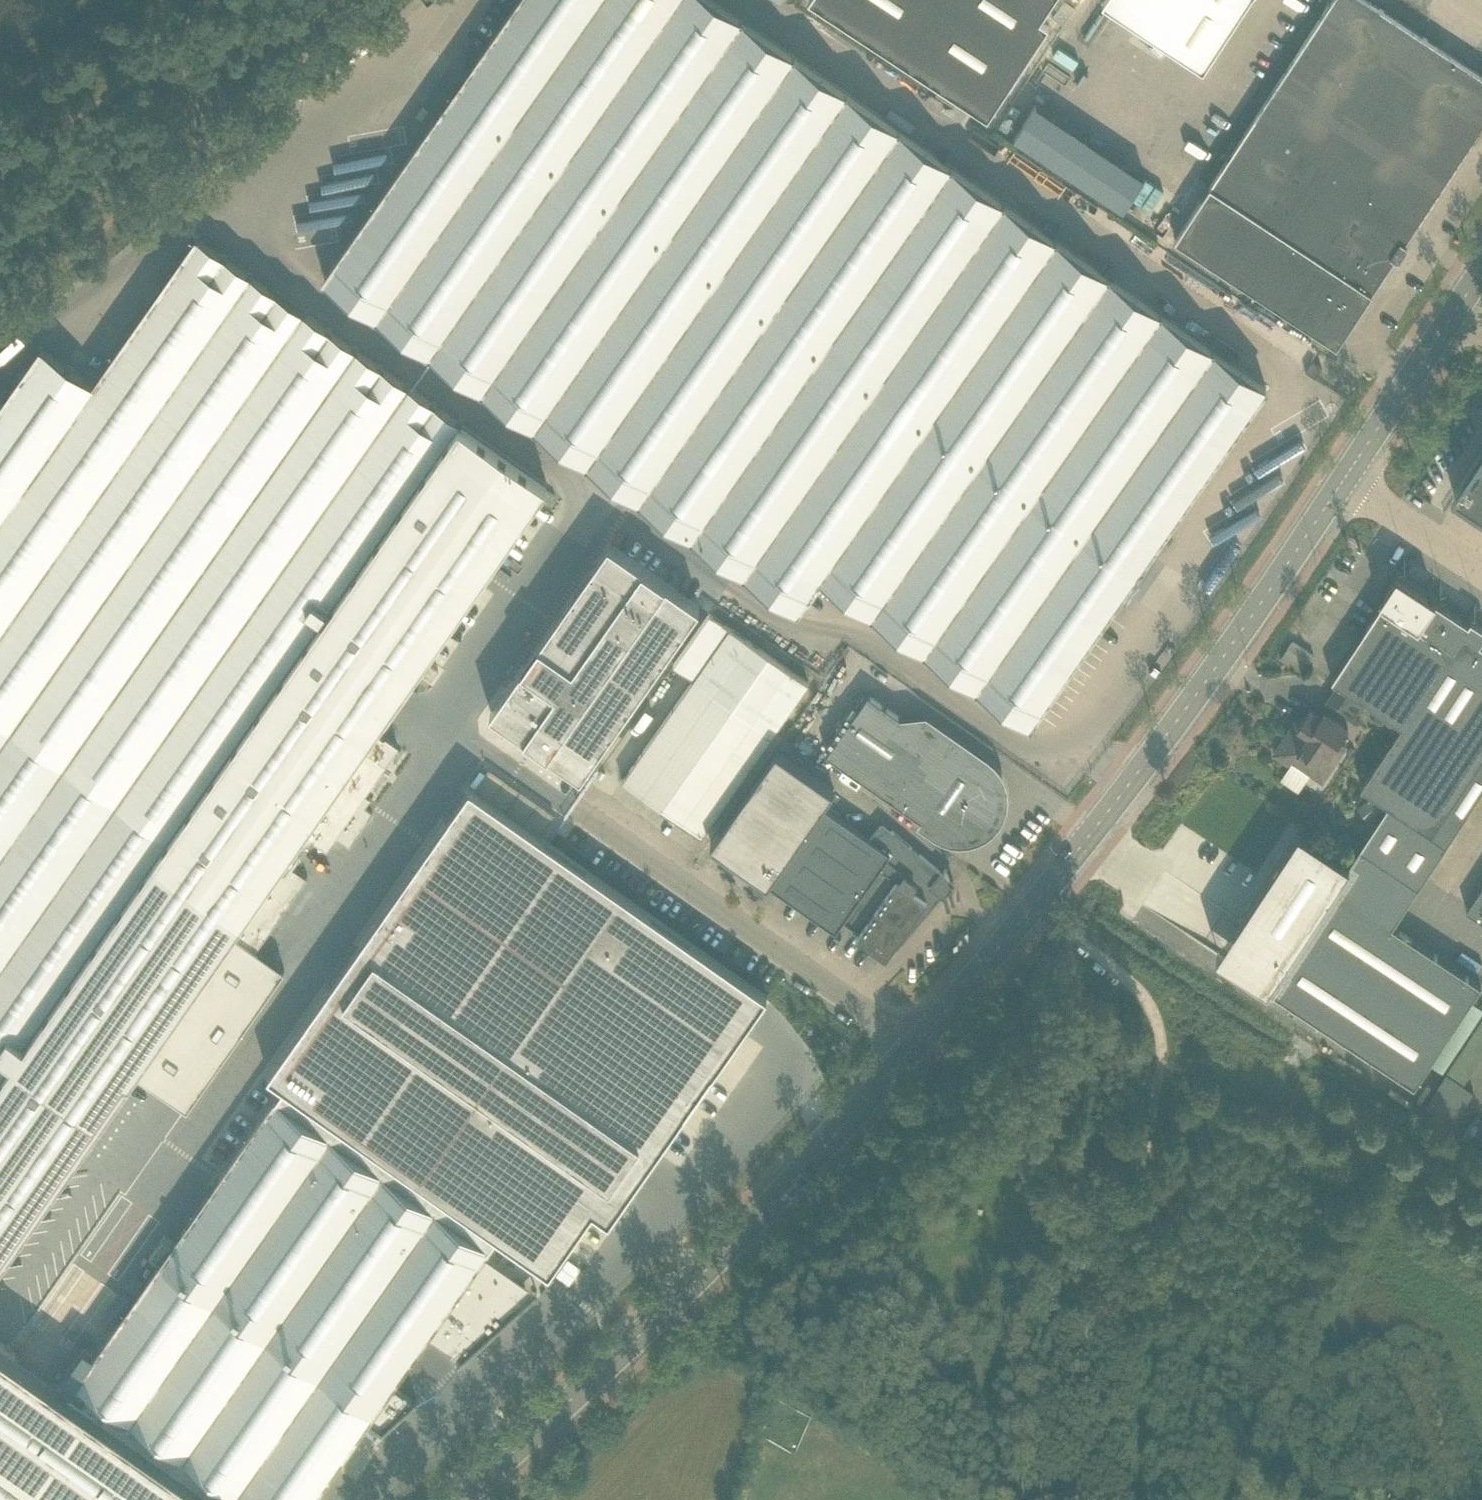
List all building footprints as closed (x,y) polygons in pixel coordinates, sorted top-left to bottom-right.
[(782,599),(798,610),(821,577),(1031,724),(1266,388),(712,0),(519,0),(324,279),(782,599)] [(985,115),(988,117),(1049,25),(1040,20),(1053,0),(810,0),(985,115)] [(1102,0),(1171,46),(1200,65),(1203,67),(1248,0),(1102,0)] [(1368,0),(1332,0),(1255,118),(1330,167),(1416,224),(1481,124),(1481,75),(1368,0)] [(1089,20),(1083,29),(1092,35),(1097,26),(1089,20)] [(1130,209),(1154,174),(1042,100),(1019,135),(1130,209)] [(1416,224),(1330,167),(1255,118),(1211,185),(1330,263),(1372,291),(1416,224)] [(1372,291),(1330,263),(1211,185),(1175,239),(1337,345),(1372,291)] [(135,1072),(187,1109),(285,969),(256,949),(307,876),(293,865),(310,841),(315,834),(326,841),(326,842),(327,841),(333,833),(344,841),(349,845),(352,841),(372,812),(364,806),(356,801),(363,792),(397,743),(376,728),(428,654),(473,589),(481,578),(547,483),(197,238),(93,385),(41,348),(0,407),(0,1264),(135,1072)] [(1315,377),(1322,367),(1312,361),(1305,371),(1315,377)] [(1454,495),(1481,513),(1481,452),(1454,495)] [(609,544),(490,712),(581,775),(700,607),(609,544)] [(1217,953),(1233,964),(1267,987),(1284,998),(1330,1029),(1414,1085),(1429,1063),(1441,1071),(1442,1070),(1478,1016),(1481,1010),(1481,1009),(1470,1001),(1481,984),(1392,925),(1447,841),(1481,788),(1481,644),(1480,642),(1481,640),(1481,626),(1471,619),(1468,623),(1435,601),(1436,600),(1434,599),(1396,574),(1379,600),(1382,602),(1331,679),(1401,725),(1375,765),(1368,761),(1362,770),(1368,775),(1368,776),(1366,778),(1361,787),(1388,804),(1364,841),(1351,860),(1349,863),(1299,829),(1239,920),(1217,953)] [(710,613),(686,648),(706,662),(694,678),(773,733),(809,682),(730,627),(710,613)] [(694,678),(622,780),(701,836),(773,733),(694,678)] [(909,722),(869,694),(828,753),(937,830),(942,834),(949,837),(960,838),(964,838),(970,837),(978,835),(985,831),(991,826),(996,819),(1000,812),(1002,804),(1003,796),(1002,790),(1001,784),(998,777),(993,770),(988,764),(925,720),(909,722)] [(1334,749),(1348,727),(1323,711),(1320,716),(1310,708),(1293,733),(1289,730),(1273,754),(1290,765),(1293,760),(1322,779),(1340,753),(1334,749)] [(777,748),(711,842),(767,882),(836,930),(843,919),(859,931),(856,936),(886,957),(896,943),(898,944),(900,941),(944,889),(941,887),(941,878),(943,875),(938,871),(939,870),(919,853),(918,855),(911,848),(912,847),(892,830),(889,833),(880,826),(870,838),(822,805),(834,788),(777,748)] [(470,787),(268,1075),(284,1086),(277,1096),(489,1245),(489,1246),(497,1235),(549,1272),(593,1210),(609,1221),(767,995),(470,787)] [(1466,910),(1481,920),(1481,886),(1466,910)] [(71,1391),(76,1395),(76,1396),(224,1499),(311,1499),(367,1420),(383,1431),(418,1400),(416,1398),(413,1400),(391,1385),(427,1334),(461,1358),(459,1360),(460,1362),(529,1300),(538,1292),(536,1290),(536,1291),(483,1254),(489,1246),(489,1245),(277,1096),(173,1245),(158,1267),(71,1391)] [(961,1153),(952,1162),(956,1166),(965,1157),(961,1153)] [(158,1267),(173,1245),(161,1237),(149,1254),(155,1258),(152,1262),(158,1267)] [(76,1396),(76,1395),(71,1391),(0,1341),(0,1499),(224,1499),(76,1396)]
